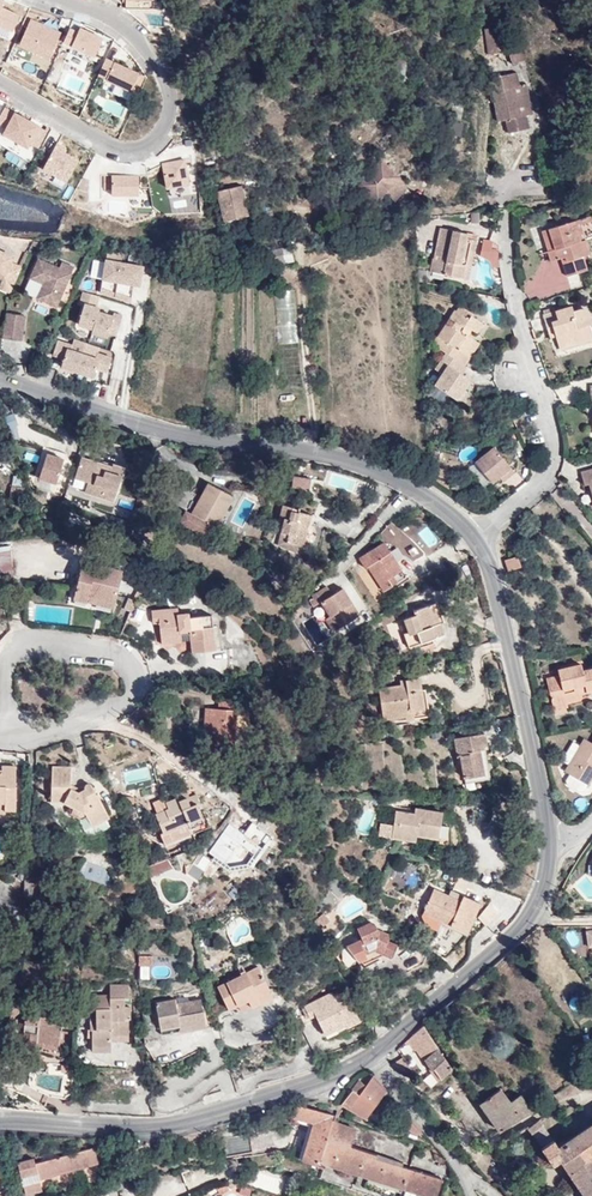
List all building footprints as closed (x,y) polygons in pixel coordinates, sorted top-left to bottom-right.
[(4,0),(0,0),(0,24),(13,30),(21,14),(2,6),(5,0),(4,0)] [(61,33),(31,19),(19,45),(49,59),(61,33)] [(88,26),(74,20),(64,42),(72,46),(69,52),(92,63),(103,38),(86,31),(88,26)] [(486,28),(489,54),(500,52),(497,27),(486,28)] [(525,59),(522,49),(517,51),(520,61),(525,59)] [(510,53),(514,63),(520,61),(517,51),(510,53)] [(144,76),(106,59),(99,75),(107,79),(106,80),(136,94),(144,76)] [(522,85),(522,84),(519,71),(491,77),(495,94),(496,99),(501,121),(508,119),(511,132),(532,127),(529,114),(528,113),(524,114),(517,86),(522,85)] [(528,113),(529,114),(535,113),(529,82),(522,84),(522,85),(517,86),(524,114),(528,113)] [(465,96),(457,95),(452,120),(461,122),(465,96)] [(5,107),(0,115),(0,123),(7,127),(4,133),(27,147),(39,126),(5,107)] [(66,147),(57,142),(43,168),(66,181),(78,160),(64,151),(66,147)] [(163,163),(167,188),(189,184),(184,159),(163,163)] [(410,184),(382,159),(359,185),(377,200),(385,192),(395,201),(410,184)] [(104,175),(104,189),(112,188),(112,195),(139,194),(139,175),(104,175)] [(218,189),(225,221),(250,215),(243,184),(218,189)] [(579,218),(581,224),(591,220),(591,216),(591,214),(579,218)] [(579,218),(576,219),(581,240),(585,238),(581,224),(579,218)] [(576,219),(547,228),(552,248),(547,250),(550,260),(562,257),(566,255),(567,260),(563,261),(567,275),(587,269),(584,259),(582,255),(588,253),(589,253),(585,238),(581,240),(576,219)] [(552,248),(547,228),(541,230),(547,250),(552,248)] [(439,229),(434,257),(446,259),(443,274),(468,280),(476,241),(467,239),(467,234),(439,229)] [(500,253),(499,247),(493,244),(492,252),(500,253)] [(296,246),(280,249),(283,263),(295,261),(293,253),(296,251),(296,246)] [(283,263),(280,249),(260,253),(265,267),(283,263)] [(21,265),(10,261),(13,255),(0,250),(0,276),(2,277),(0,283),(0,285),(10,290),(21,265)] [(100,291),(131,300),(134,283),(140,284),(143,265),(122,261),(123,252),(107,250),(100,291)] [(59,266),(54,264),(39,257),(30,276),(43,283),(37,297),(56,305),(74,265),(62,260),(60,263),(59,266)] [(446,259),(434,257),(431,272),(443,274),(446,259)] [(43,283),(30,276),(24,290),(24,291),(24,292),(33,296),(37,297),(43,283)] [(92,330),(108,335),(109,331),(117,334),(123,314),(114,311),(113,314),(99,310),(100,306),(96,305),(99,294),(84,289),(80,301),(84,302),(78,322),(93,327),(92,330)] [(37,297),(35,301),(32,308),(51,316),(56,305),(37,297)] [(544,314),(550,337),(556,335),(560,347),(591,337),(591,334),(589,324),(591,323),(591,320),(589,311),(582,307),(573,310),(571,306),(544,314)] [(436,346),(438,347),(446,353),(464,365),(465,365),(470,357),(468,355),(477,341),(469,336),(473,332),(477,334),(484,324),(471,316),(468,319),(454,310),(437,336),(441,339),(436,346)] [(6,311),(2,336),(15,338),(18,313),(6,311)] [(18,313),(15,338),(22,339),(25,315),(18,313)] [(432,343),(436,346),(441,339),(437,336),(432,343)] [(61,365),(77,370),(83,352),(87,341),(74,337),(73,343),(58,338),(53,353),(64,356),(61,365)] [(468,355),(470,357),(480,343),(477,341),(468,355)] [(83,352),(77,370),(93,376),(96,367),(107,371),(112,356),(97,351),(96,356),(83,352)] [(464,365),(446,353),(435,369),(442,374),(435,385),(455,399),(463,389),(469,380),(462,376),(459,374),(465,365),(464,365)] [(462,376),(468,367),(465,365),(459,374),(462,376)] [(463,389),(455,399),(460,402),(467,392),(463,389)] [(493,447),(475,462),(492,483),(498,477),(503,481),(513,472),(493,447)] [(47,452),(40,477),(57,482),(65,458),(47,452)] [(82,456),(76,477),(89,481),(85,491),(114,501),(125,468),(113,464),(112,466),(82,456)] [(583,471),(586,483),(590,482),(591,491),(591,469),(583,471)] [(186,511),(181,520),(209,536),(225,506),(227,507),(233,496),(209,483),(191,514),(186,511)] [(23,500),(26,489),(12,485),(10,496),(23,500)] [(304,525),(308,526),(311,514),(299,511),(300,508),(284,504),(281,517),(285,517),(279,540),(299,545),(304,525)] [(424,526),(418,533),(407,522),(399,530),(392,522),(380,534),(413,567),(439,541),(424,526)] [(303,545),(308,526),(304,525),(299,545),(303,545)] [(390,578),(402,570),(384,542),(359,559),(366,569),(369,567),(384,591),(394,584),(390,578)] [(518,555),(505,559),(507,570),(520,565),(518,555)] [(88,597),(115,603),(122,570),(83,561),(74,599),(87,602),(88,597)] [(406,577),(402,570),(390,578),(394,584),(406,577)] [(315,593),(328,618),(326,619),(333,633),(361,620),(344,586),(331,592),(329,586),(315,593)] [(114,608),(115,603),(88,597),(87,602),(114,608)] [(437,603),(430,605),(437,625),(440,624),(444,622),(437,603)] [(437,625),(430,605),(416,611),(417,615),(401,620),(406,633),(404,634),(408,647),(444,634),(440,624),(437,625)] [(133,620),(142,623),(145,612),(136,609),(133,620)] [(191,630),(191,635),(193,652),(215,649),(212,615),(189,618),(188,612),(176,614),(176,609),(155,610),(156,623),(161,623),(162,637),(181,635),(181,631),(191,630)] [(182,642),(181,635),(162,637),(162,644),(182,642)] [(546,678),(553,704),(566,700),(578,697),(577,693),(591,690),(591,668),(582,670),(580,664),(558,669),(559,675),(546,678)] [(546,672),(546,678),(559,675),(558,669),(546,672)] [(397,681),(394,671),(385,674),(388,685),(397,681)] [(424,708),(421,690),(420,679),(402,681),(402,686),(379,689),(384,718),(409,715),(408,711),(424,708)] [(427,690),(421,690),(424,708),(408,711),(409,715),(384,718),(384,723),(430,717),(427,690)] [(566,700),(553,704),(554,709),(567,706),(566,700)] [(219,701),(218,709),(235,710),(236,702),(219,701)] [(235,710),(218,709),(206,708),(204,742),(234,745),(237,711),(235,710)] [(485,734),(456,739),(458,757),(461,757),(464,778),(484,775),(480,749),(487,748),(485,734)] [(568,764),(565,770),(570,774),(587,784),(591,776),(591,741),(584,737),(579,746),(568,764)] [(561,760),(568,764),(579,746),(573,741),(561,760)] [(166,750),(152,763),(162,774),(176,761),(166,750)] [(5,811),(16,811),(16,766),(2,766),(2,770),(0,770),(0,803),(5,803),(5,811)] [(88,814),(89,817),(93,826),(110,818),(98,795),(97,795),(89,782),(86,783),(84,785),(85,788),(77,792),(72,790),(73,769),(53,768),(52,802),(66,803),(75,808),(88,814)] [(587,784),(570,774),(565,780),(566,784),(579,791),(583,789),(587,784)] [(191,828),(205,822),(198,804),(199,804),(196,793),(188,797),(185,789),(176,793),(178,797),(165,802),(168,810),(156,814),(164,832),(161,833),(165,843),(192,832),(191,828)] [(83,819),(89,817),(88,814),(75,808),(72,814),(83,819)] [(415,814),(396,812),(393,837),(416,841),(417,835),(438,839),(442,813),(416,808),(415,814)] [(87,818),(80,821),(86,833),(93,830),(87,818)] [(208,821),(205,822),(191,828),(192,832),(193,834),(210,827),(208,821)] [(126,856),(116,860),(121,874),(121,877),(129,874),(128,871),(132,869),(126,856)] [(194,864),(187,873),(196,880),(195,881),(198,884),(204,875),(207,878),(212,872),(209,869),(206,873),(194,864)] [(434,890),(423,914),(466,931),(478,902),(464,896),(461,901),(434,890)] [(324,914),(315,921),(320,928),(329,920),(324,914)] [(363,940),(360,940),(348,946),(345,947),(358,963),(366,959),(365,954),(376,949),(392,957),(397,946),(386,941),(388,935),(377,931),(375,924),(372,926),(371,923),(358,928),(363,940)] [(348,946),(360,940),(359,938),(346,943),(348,946)] [(139,956),(139,965),(153,964),(153,955),(139,956)] [(259,998),(271,993),(259,967),(218,986),(228,1009),(248,1001),(251,1006),(261,1001),(259,998)] [(128,1017),(130,1017),(130,1006),(125,1006),(124,996),(128,996),(127,984),(109,984),(109,994),(92,994),(92,1007),(96,1007),(109,1007),(110,1016),(96,1016),(90,1016),(91,1029),(93,1029),(92,1036),(93,1049),(112,1049),(112,1039),(129,1038),(128,1024),(128,1017)] [(334,1024),(336,1029),(347,1024),(348,1026),(361,1020),(351,1001),(349,1003),(343,992),(334,997),(332,993),(305,1006),(310,1019),(316,1016),(323,1029),(334,1024)] [(39,1015),(60,1020),(63,1006),(32,1000),(29,1020),(27,1020),(25,1030),(31,1032),(30,1038),(29,1038),(27,1040),(27,1043),(29,1046),(36,1047),(37,1041),(57,1046),(59,1025),(38,1021),(39,1015)] [(179,1026),(180,1032),(205,1027),(200,1000),(175,1005),(175,1000),(156,1004),(160,1029),(179,1026)] [(109,1007),(96,1007),(96,1016),(110,1016),(109,1007)] [(59,1025),(60,1020),(39,1015),(38,1021),(59,1025)] [(325,1034),(336,1029),(334,1024),(323,1029),(325,1034)] [(161,1035),(180,1032),(179,1026),(160,1029),(161,1035)] [(453,1068),(424,1026),(409,1038),(416,1048),(431,1071),(435,1069),(441,1078),(453,1068)] [(416,1048),(409,1038),(407,1040),(413,1050),(416,1048)] [(367,1116),(386,1089),(374,1075),(367,1084),(360,1079),(342,1102),(367,1116)] [(501,1088),(480,1102),(500,1129),(533,1111),(521,1094),(511,1101),(501,1088)] [(324,1165),(338,1123),(331,1120),(333,1114),(297,1104),(293,1116),(313,1122),(301,1157),(324,1165)] [(408,1120),(403,1125),(406,1128),(415,1131),(418,1129),(408,1120)] [(561,1160),(586,1195),(591,1195),(591,1122),(558,1145),(554,1138),(542,1147),(553,1164),(561,1160)] [(338,1123),(324,1165),(326,1162),(429,1195),(435,1195),(441,1178),(376,1156),(376,1153),(352,1144),(357,1129),(338,1123)] [(248,1133),(222,1137),(225,1155),(252,1150),(248,1133)] [(31,1158),(15,1162),(24,1193),(40,1189),(37,1179),(97,1161),(93,1147),(33,1163),(31,1158)] [(138,1155),(142,1154),(141,1151),(133,1154),(134,1160),(139,1158),(138,1155)] [(133,1175),(107,1182),(112,1195),(116,1195),(137,1189),(133,1175)] [(219,1194),(228,1191),(226,1185),(217,1189),(219,1194)] [(239,1192),(249,1194),(250,1188),(241,1185),(239,1192)]
